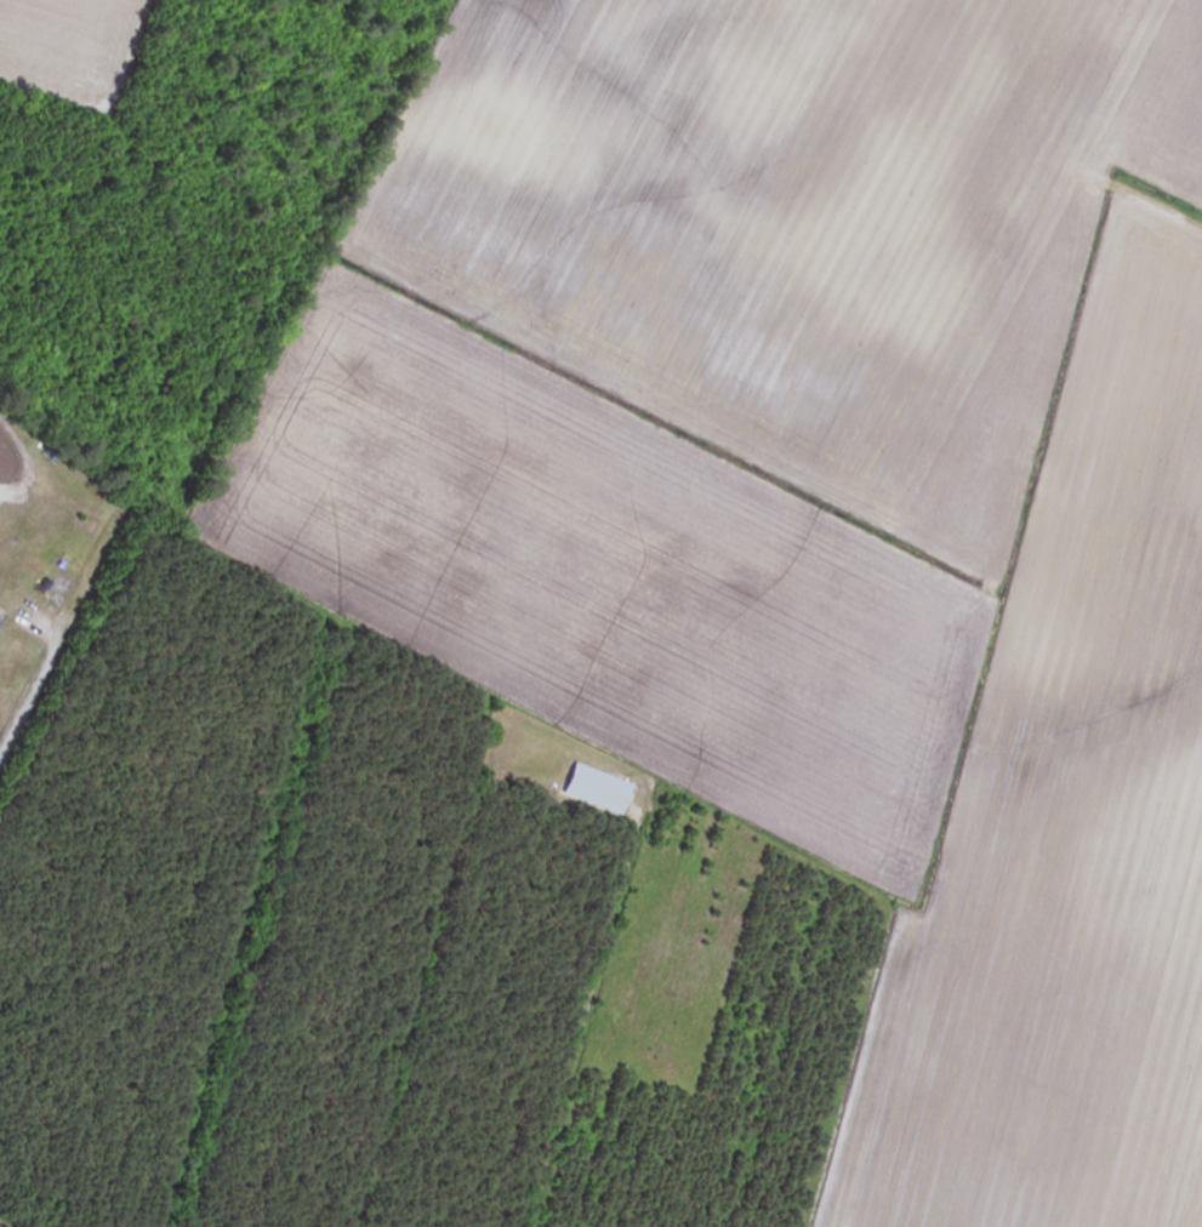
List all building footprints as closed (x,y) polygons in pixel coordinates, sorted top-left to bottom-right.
[(558,795),(616,815),(628,783),(569,763),(558,795)]
